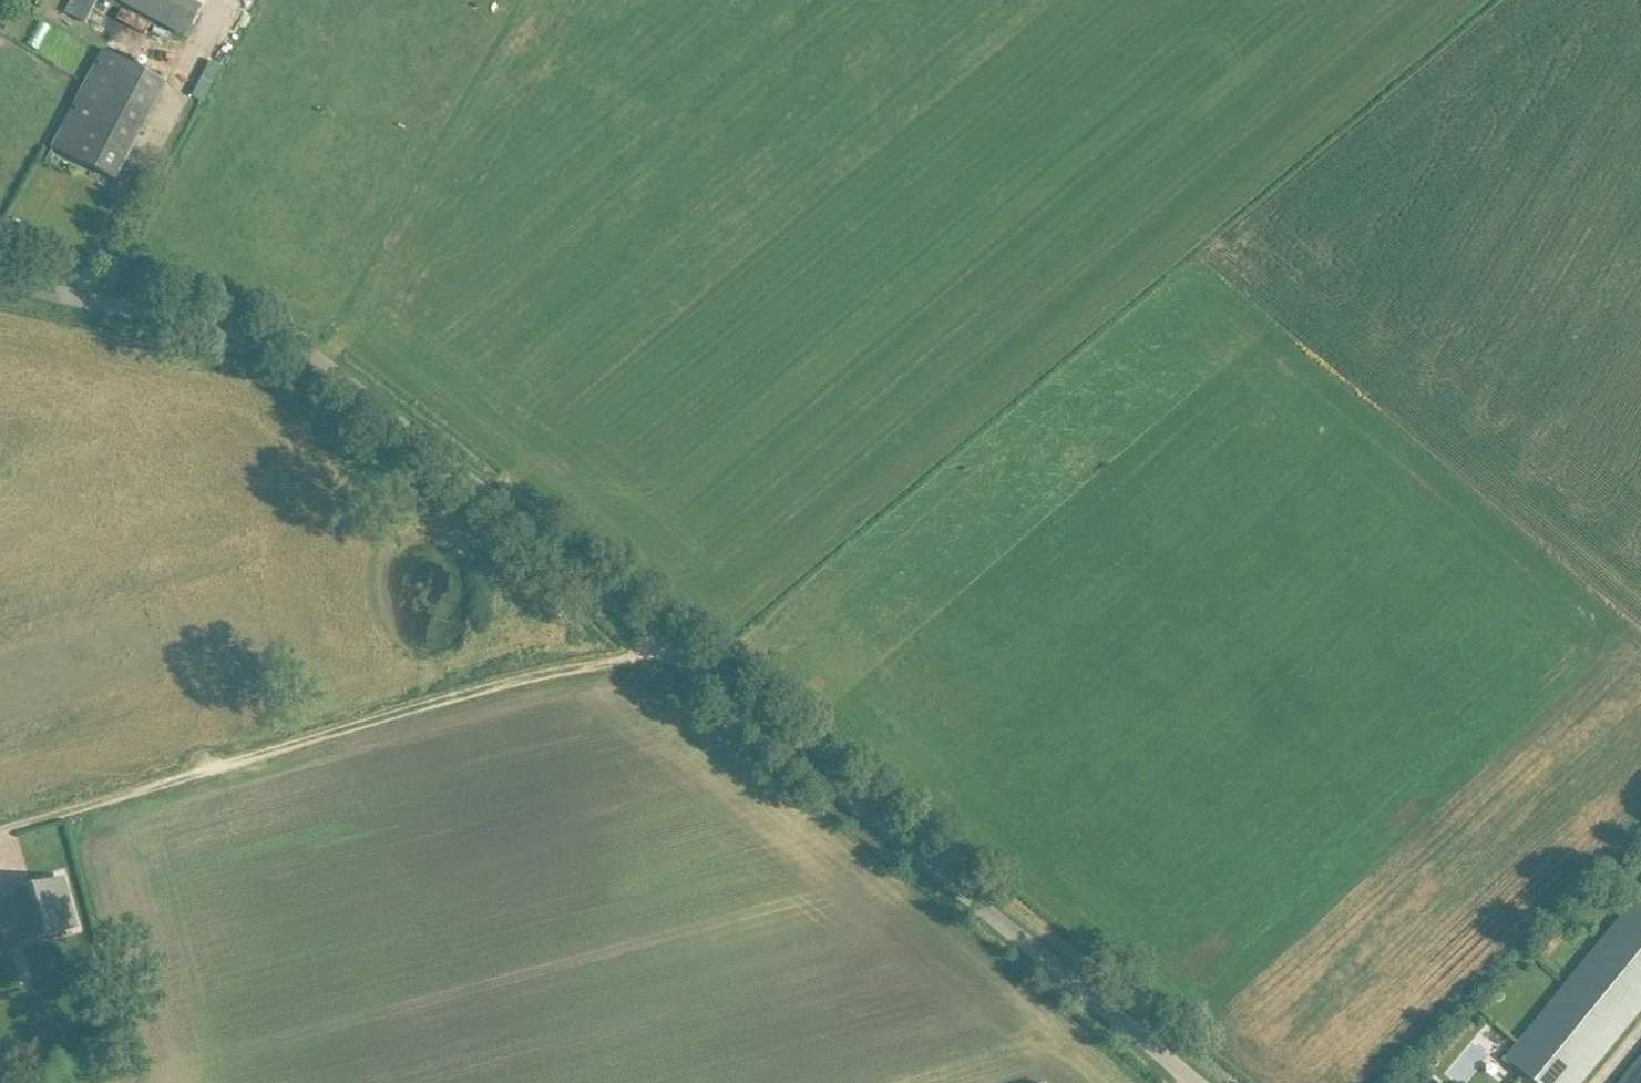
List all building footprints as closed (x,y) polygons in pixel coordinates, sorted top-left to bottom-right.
[(65,12),(84,23),(97,0),(71,0),(65,12)] [(187,35),(202,8),(187,0),(124,0),(187,35)] [(103,50),(53,146),(116,179),(141,131),(166,82),(103,50)] [(72,928),(58,878),(7,892),(20,942),(72,928)] [(1616,1040),(1640,1009),(1640,893),(1506,1058),(1536,1082),(1580,1082),(1616,1040)] [(1620,1082),(1640,1082),(1640,1057),(1620,1082)]
